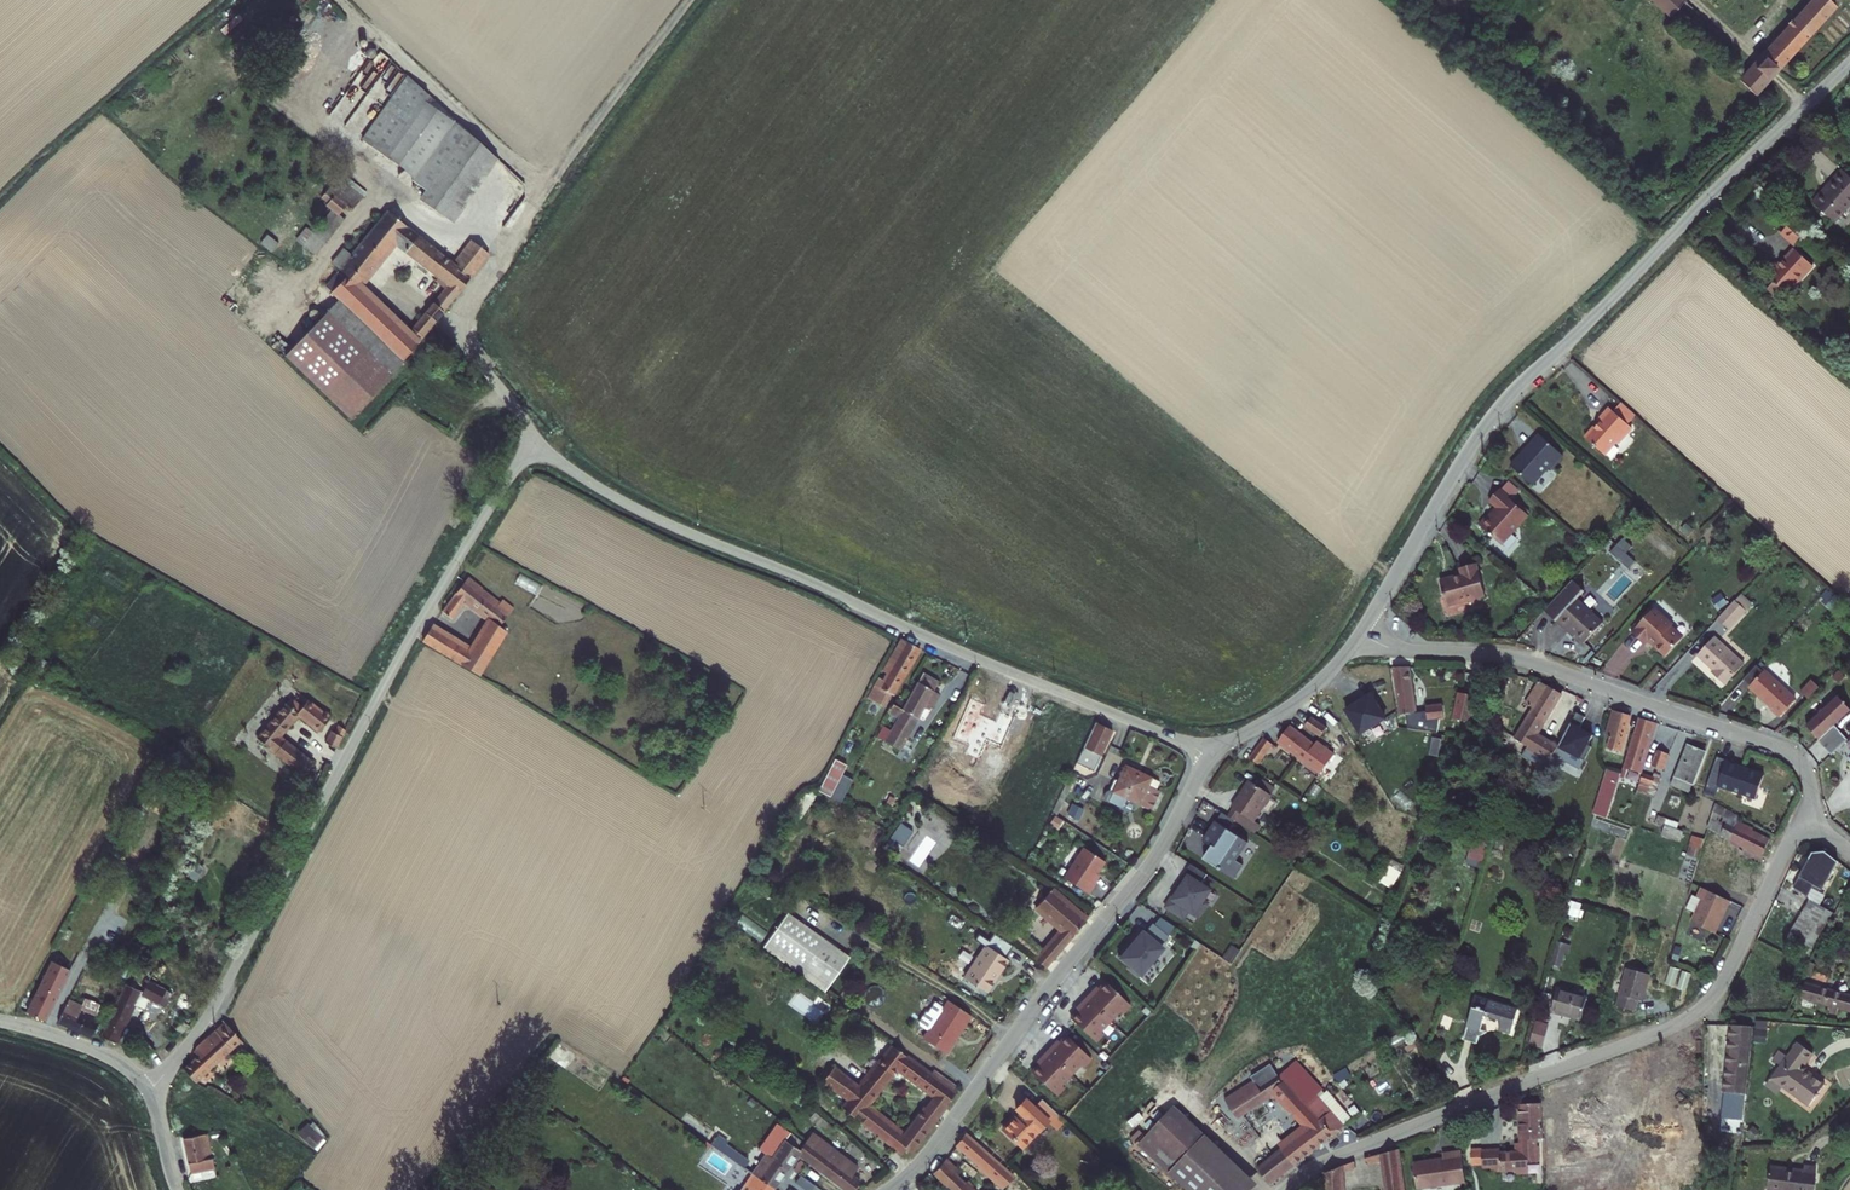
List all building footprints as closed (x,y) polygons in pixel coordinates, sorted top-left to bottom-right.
[(1670,8),(1677,0),(1661,0),(1670,8)] [(1738,76),(1754,91),(1835,1),(1834,0),(1807,0),(1738,76)] [(497,161),(407,76),(363,139),(427,187),(419,198),(454,223),(497,161)] [(1814,204),(1833,222),(1849,205),(1849,177),(1841,168),(1826,185),(1829,187),(1814,204)] [(329,205),(332,206),(341,212),(349,202),(354,205),(364,191),(342,173),(324,195),(332,201),(329,205)] [(295,240),(314,254),(345,215),(341,212),(332,206),(312,231),(305,227),(295,240)] [(340,261),(322,283),(337,297),(339,299),(392,351),(379,370),(387,377),(485,249),(471,237),(449,264),(434,252),(436,249),(408,227),(410,224),(394,212),(391,214),(386,210),(351,249),(345,244),(335,256),(340,261)] [(1807,230),(1794,219),(1782,232),(1795,244),(1807,230)] [(1813,265),(1795,248),(1780,265),(1777,263),(1766,275),(1774,282),(1766,291),(1779,303),(1813,265)] [(392,351),(339,299),(284,356),(349,418),(387,377),(379,370),(392,351)] [(1611,403),(1607,399),(1595,412),(1598,414),(1592,420),(1591,418),(1582,428),(1601,446),(1613,433),(1615,435),(1629,419),(1625,416),(1633,407),(1619,394),(1611,403)] [(1565,450),(1541,428),(1528,442),(1531,444),(1524,451),(1520,452),(1512,460),(1534,480),(1551,461),(1553,463),(1565,450)] [(1514,494),(1522,485),(1510,475),(1502,484),(1514,494)] [(1501,483),(1490,495),(1499,503),(1496,505),(1496,507),(1493,511),(1490,508),(1480,519),(1502,538),(1512,527),(1516,526),(1521,520),(1522,516),(1529,509),(1514,495),(1501,483)] [(1478,560),(1462,564),(1463,572),(1456,574),(1456,572),(1441,576),(1448,602),(1470,596),(1470,598),(1482,595),(1482,593),(1487,592),(1478,560)] [(432,619),(425,631),(483,669),(510,629),(503,623),(511,611),(501,603),(504,599),(483,582),(484,581),(468,568),(441,602),(449,608),(462,592),(494,617),(474,646),(432,619)] [(1579,645),(1598,624),(1572,600),(1579,593),(1567,582),(1550,601),(1539,612),(1563,634),(1565,633),(1579,645)] [(1738,593),(1720,613),(1732,623),(1749,604),(1738,593)] [(1673,620),(1654,603),(1632,629),(1645,640),(1648,636),(1667,653),(1684,633),(1671,622),(1673,620)] [(891,656),(876,681),(887,688),(919,638),(902,629),(888,654),(891,656)] [(1717,630),(1701,648),(1721,667),(1717,671),(1726,680),(1747,657),(1717,630)] [(1407,655),(1392,658),(1398,706),(1404,705),(1406,717),(1432,724),(1436,711),(1442,710),(1440,696),(1423,698),(1424,703),(1413,704),(1407,655)] [(895,703),(877,735),(892,744),(919,697),(925,701),(937,680),(930,677),(935,668),(921,660),(900,694),(893,691),(888,699),(895,703)] [(1751,679),(1765,665),(1759,660),(1746,674),(1751,679)] [(1751,679),(1750,680),(1773,701),(1770,704),(1778,712),(1796,691),(1766,664),(1765,665),(1751,679)] [(1507,669),(1497,668),(1495,678),(1506,680),(1507,669)] [(1813,672),(1803,684),(1811,691),(1821,679),(1813,672)] [(1559,687),(1538,674),(1523,696),(1531,701),(1512,732),(1532,744),(1530,746),(1547,756),(1556,740),(1535,728),(1559,687)] [(1468,712),(1474,686),(1458,682),(1451,708),(1468,712)] [(253,728),(300,764),(309,753),(274,726),(293,703),(308,715),(306,717),(312,722),(314,720),(314,721),(326,707),(327,707),(321,701),(319,703),(305,691),(298,697),(286,687),(253,728)] [(1849,708),(1849,705),(1845,701),(1846,700),(1845,699),(1844,700),(1838,694),(1808,726),(1822,739),(1837,723),(1849,708)] [(1033,700),(1031,706),(1039,710),(1042,704),(1033,700)] [(1631,708),(1612,702),(1604,727),(1609,729),(1606,741),(1619,745),(1631,708)] [(1593,709),(1578,704),(1563,742),(1579,748),(1593,709)] [(1327,718),(1312,707),(1305,716),(1320,727),(1327,718)] [(1652,715),(1640,711),(1622,768),(1634,771),(1652,715)] [(344,721),(337,715),(333,723),(330,721),(325,732),(334,739),(344,721)] [(1094,715),(1075,754),(1083,759),(1093,763),(1111,723),(1094,715)] [(1316,734),(1291,715),(1277,733),(1303,751),(1304,750),(1316,734)] [(1822,739),(1822,740),(1828,746),(1844,729),(1837,723),(1822,739)] [(1272,735),(1264,729),(1260,732),(1249,747),(1258,754),(1272,735)] [(1836,753),(1849,738),(1849,735),(1844,729),(1828,746),(1836,753)] [(1317,733),(1316,734),(1304,750),(1320,763),(1332,744),(1317,733)] [(1707,742),(1687,736),(1672,777),(1692,783),(1707,742)] [(1110,773),(1113,776),(1131,785),(1136,775),(1161,786),(1169,768),(1166,767),(1170,757),(1133,741),(1121,767),(1118,766),(1113,766),(1110,773)] [(1667,745),(1655,741),(1651,754),(1658,757),(1657,759),(1661,760),(1667,745)] [(1780,757),(1769,749),(1763,759),(1778,769),(1782,763),(1778,761),(1780,757)] [(1075,754),(1070,764),(1075,767),(1078,768),(1083,759),(1075,754)] [(1070,764),(1052,801),(1057,805),(1075,767),(1070,764)] [(1762,783),(1724,765),(1712,789),(1721,793),(1722,791),(1751,805),(1762,783)] [(1653,770),(1640,766),(1638,773),(1651,777),(1653,770)] [(1269,783),(1247,768),(1230,794),(1232,795),(1227,804),(1252,821),(1258,813),(1253,809),(1269,783)] [(1788,797),(1762,783),(1751,805),(1777,818),(1788,797)] [(1746,812),(1739,808),(1729,830),(1759,844),(1764,833),(1756,828),(1757,826),(1751,823),(1752,820),(1744,816),(1746,812)] [(1233,853),(1245,835),(1213,814),(1200,833),(1216,844),(1207,856),(1231,872),(1240,858),(1233,853)] [(1084,838),(1063,869),(1087,885),(1095,873),(1092,871),(1104,852),(1084,838)] [(1207,856),(1216,844),(1209,839),(1201,851),(1207,856)] [(1840,850),(1824,843),(1814,845),(1794,883),(1807,890),(1816,874),(1829,881),(1837,866),(1832,863),(1840,850)] [(1843,853),(1840,850),(1832,863),(1837,866),(1843,853)] [(1198,877),(1205,868),(1188,857),(1182,867),(1186,870),(1166,900),(1180,910),(1186,902),(1196,908),(1203,897),(1200,894),(1207,883),(1198,877)] [(1037,871),(1019,889),(1054,920),(1037,941),(1048,951),(1082,911),(1037,871)] [(1166,900),(1182,876),(1179,874),(1163,898),(1166,900)] [(1829,881),(1816,874),(1807,890),(1808,893),(1819,899),(1829,881)] [(1731,902),(1702,888),(1698,899),(1694,897),(1688,910),(1696,914),(1692,923),(1716,934),(1731,902)] [(1819,899),(1808,893),(1791,926),(1813,937),(1829,905),(1819,899)] [(787,901),(763,935),(823,979),(848,945),(787,901)] [(1154,907),(1148,914),(1164,927),(1171,918),(1154,907)] [(1126,936),(1124,935),(1114,948),(1126,958),(1124,959),(1135,968),(1159,939),(1156,937),(1164,927),(1148,914),(1140,924),(1138,922),(1126,936)] [(984,932),(964,966),(986,980),(1006,947),(984,932)] [(1025,933),(1019,942),(1042,958),(1048,951),(1037,941),(1025,933)] [(25,998),(21,1005),(34,1011),(70,942),(66,939),(64,943),(58,939),(29,990),(25,988),(20,996),(25,998)] [(1567,945),(1559,942),(1552,965),(1561,967),(1567,945)] [(1817,953),(1811,951),(1806,961),(1812,964),(1810,966),(1821,971),(1828,956),(1818,951),(1817,953)] [(155,1013),(133,1033),(143,1044),(166,1030),(164,1027),(172,1020),(175,1024),(192,1009),(177,989),(167,983),(171,976),(156,968),(153,974),(146,970),(139,984),(163,999),(152,1010),(155,1013)] [(1650,975),(1627,969),(1617,1006),(1635,1012),(1639,1000),(1643,1001),(1650,975)] [(1089,980),(1083,987),(1106,1009),(1116,999),(1119,1002),(1127,994),(1102,970),(1096,978),(1091,982),(1089,980)] [(124,975),(99,1027),(113,1035),(139,979),(134,976),(132,980),(124,975)] [(81,992),(67,985),(54,1012),(91,1024),(100,1006),(93,1002),(98,991),(84,985),(81,992)] [(1807,986),(1803,999),(1829,1007),(1828,1011),(1837,1013),(1839,1009),(1849,1013),(1849,998),(1807,986)] [(1106,1009),(1083,987),(1076,994),(1078,995),(1074,1000),(1067,1007),(1092,1030),(1100,1022),(1096,1019),(1106,1009)] [(1588,996),(1560,988),(1553,1010),(1581,1019),(1588,996)] [(929,1018),(923,1026),(945,1043),(957,1027),(954,1025),(964,1012),(967,1013),(972,1006),(950,989),(946,995),(939,990),(937,990),(930,1000),(927,1001),(921,1009),(921,1012),(929,1018)] [(1519,1009),(1476,996),(1463,1040),(1477,1044),(1479,1036),(1489,1033),(1481,1030),(1485,1016),(1502,1021),(1499,1031),(1511,1034),(1519,1009)] [(859,1007),(853,1015),(859,1020),(858,1022),(870,1029),(877,1019),(867,1010),(865,1012),(859,1007)] [(967,1013),(964,1012),(954,1025),(957,1027),(967,1013)] [(186,1069),(198,1081),(244,1037),(228,1020),(196,1051),(200,1054),(186,1069)] [(1529,1043),(1544,1047),(1550,1026),(1535,1022),(1529,1043)] [(1050,1034),(1044,1041),(1067,1063),(1077,1052),(1080,1055),(1088,1047),(1063,1024),(1056,1031),(1052,1036),(1050,1034)] [(1753,1027),(1733,1026),(1725,1098),(1740,1100),(1746,1101),(1748,1072),(1753,1027)] [(892,1034),(857,1075),(831,1055),(819,1069),(845,1090),(839,1097),(900,1144),(905,1138),(908,1141),(955,1081),(952,1079),(955,1075),(932,1058),(929,1063),(892,1034)] [(1067,1063),(1044,1041),(1037,1047),(1039,1049),(1035,1054),(1028,1061),(1053,1084),(1061,1076),(1057,1073),(1067,1063)] [(1797,1045),(1772,1081),(1810,1108),(1825,1086),(1805,1072),(1805,1069),(1803,1068),(1811,1055),(1797,1045)] [(1296,1057),(1289,1064),(1314,1091),(1320,1084),(1296,1057)] [(1257,1082),(1225,1101),(1236,1118),(1275,1094),(1306,1130),(1283,1149),(1297,1163),(1344,1125),(1343,1124),(1351,1116),(1338,1103),(1330,1110),(1319,1097),(1314,1091),(1289,1064),(1277,1075),(1260,1087),(1257,1082)] [(1061,1109),(1039,1088),(1031,1096),(1022,1088),(1013,1097),(1018,1103),(1015,1109),(1011,1105),(1000,1118),(1019,1136),(1044,1109),(1053,1118),(1061,1109)] [(1327,1090),(1319,1097),(1330,1110),(1338,1103),(1327,1090)] [(1737,1125),(1740,1100),(1725,1098),(1722,1124),(1737,1125)] [(835,1114),(816,1099),(810,1106),(829,1122),(835,1114)] [(1501,1151),(1483,1152),(1484,1168),(1492,1168),(1492,1173),(1502,1173),(1502,1172),(1518,1170),(1518,1168),(1528,1167),(1528,1163),(1538,1163),(1537,1139),(1544,1138),(1541,1105),(1520,1106),(1522,1144),(1517,1144),(1517,1153),(1501,1154),(1501,1151)] [(1176,1112),(1143,1146),(1190,1189),(1254,1189),(1256,1187),(1176,1112)] [(750,1161),(752,1163),(757,1166),(784,1128),(795,1136),(800,1129),(784,1118),(766,1143),(764,1141),(750,1161)] [(202,1123),(178,1128),(187,1162),(212,1158),(202,1123)] [(964,1123),(954,1135),(996,1173),(987,1183),(983,1180),(978,1185),(953,1161),(956,1158),(945,1148),(932,1162),(961,1189),(995,1189),(1004,1181),(1007,1183),(1018,1172),(964,1123)] [(713,1126),(708,1132),(742,1156),(746,1149),(713,1126)] [(798,1138),(795,1136),(784,1128),(757,1166),(773,1177),(797,1143),(795,1142),(798,1138)] [(805,1128),(798,1138),(795,1142),(797,1143),(848,1181),(857,1170),(849,1165),(854,1159),(819,1133),(816,1137),(805,1128)] [(1297,1163),(1283,1149),(1259,1169),(1272,1184),(1297,1163)] [(1366,1157),(1370,1165),(1377,1164),(1379,1176),(1387,1175),(1390,1189),(1405,1189),(1398,1151),(1366,1157)] [(1413,1164),(1417,1189),(1420,1189),(1466,1183),(1461,1152),(1442,1155),(1443,1160),(1413,1164)] [(1326,1175),(1326,1189),(1345,1189),(1344,1173),(1353,1169),(1354,1162),(1326,1175)] [(732,1189),(791,1189),(773,1177),(757,1166),(752,1163),(732,1189)] [(1771,1173),(1769,1189),(1815,1189),(1816,1171),(1805,1169),(1804,1176),(1771,1173)]
